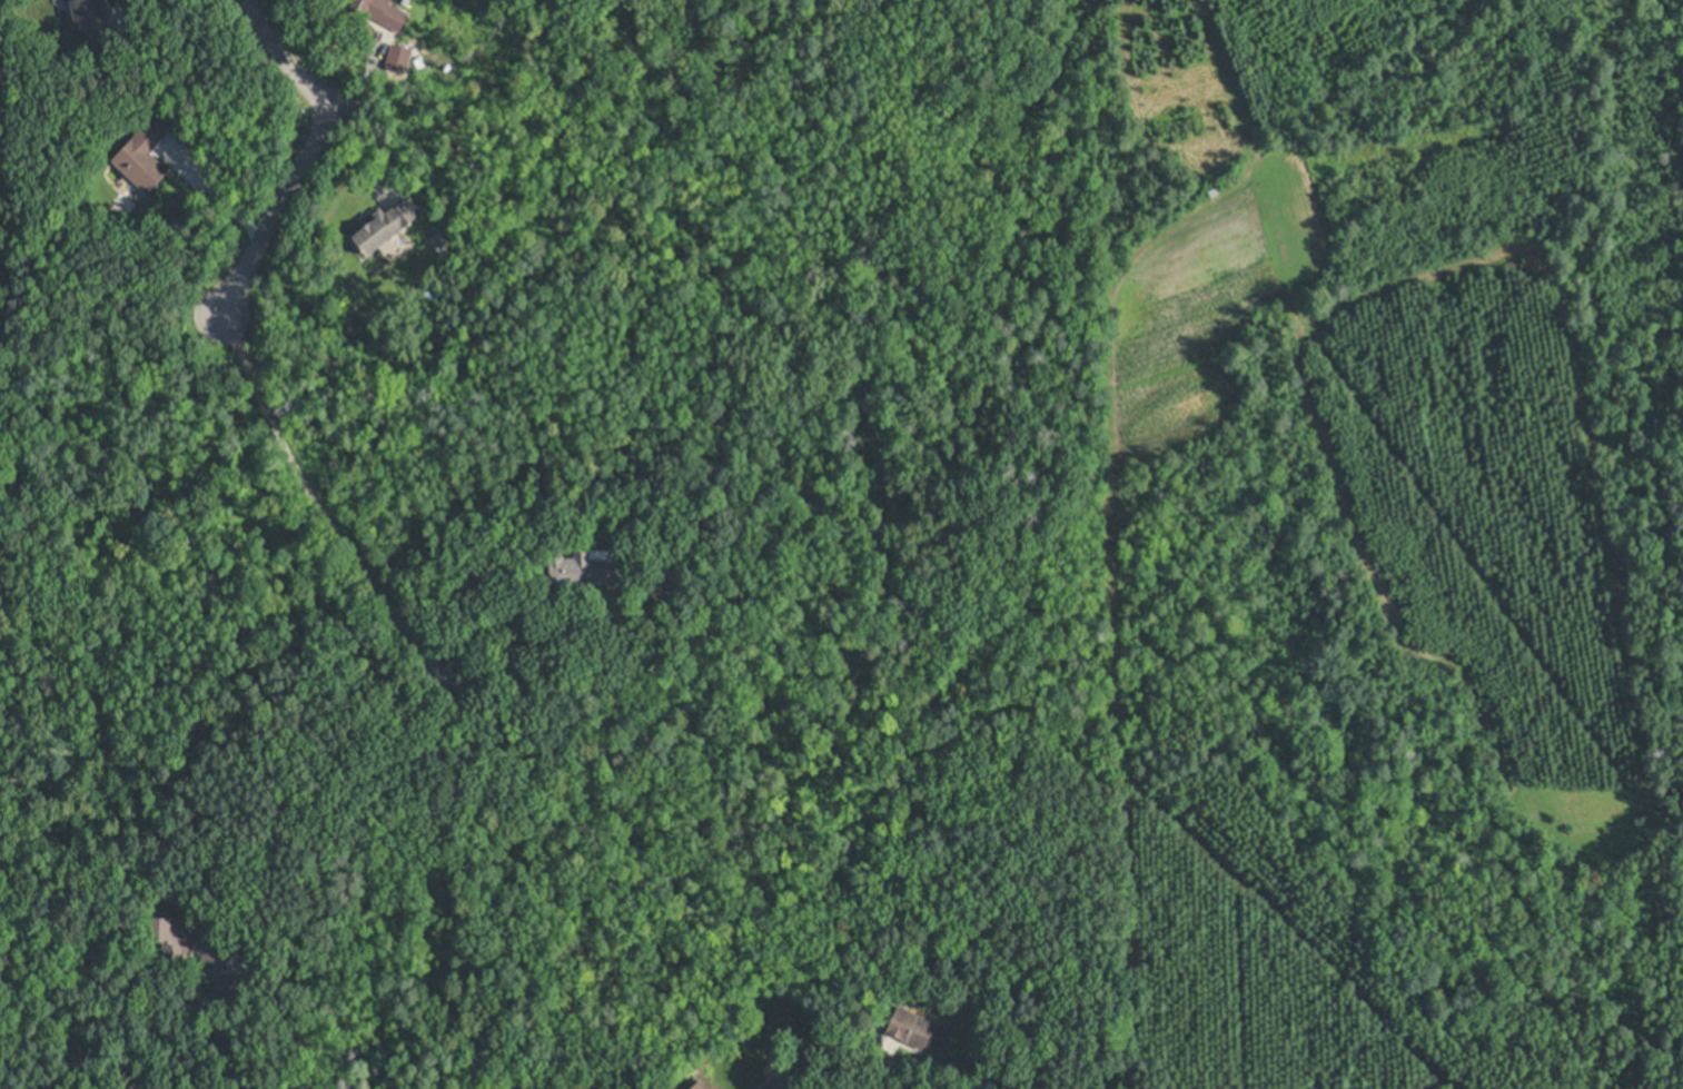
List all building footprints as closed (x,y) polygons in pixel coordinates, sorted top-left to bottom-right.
[(76,18),(72,0),(102,0),(102,3),(108,2),(112,30),(88,34),(85,17),(76,18)] [(350,3),(352,0),(390,0),(389,1),(409,11),(399,30),(365,12),(366,11),(350,3)] [(406,73),(410,48),(389,45),(384,70),(406,73)] [(169,168),(148,191),(111,157),(156,110),(172,127),(150,150),(169,168)] [(1220,189),(1215,195),(1209,188),(1215,182),(1220,189)] [(409,194),(423,210),(404,226),(405,227),(396,234),(395,232),(387,238),(388,240),(384,245),(382,242),(368,254),(362,245),(356,249),(346,235),(382,206),(386,211),(395,204),(396,205),(409,194)] [(625,558),(627,558),(620,590),(596,584),(565,585),(565,590),(563,590),(563,591),(552,592),(550,554),(552,554),(552,550),(562,550),(562,553),(565,553),(565,555),(575,555),(575,543),(590,543),(590,548),(590,550),(615,548),(614,555),(625,558)] [(227,940),(226,966),(218,964),(218,970),(209,969),(209,964),(202,963),(204,949),(184,947),(182,959),(162,958),(164,940),(148,939),(150,915),(189,918),(188,927),(197,927),(197,937),(207,938),(207,939),(227,940)] [(956,946),(938,947),(937,937),(956,937),(956,946)] [(954,1029),(943,1050),(933,1046),(933,1047),(925,1043),(923,1048),(887,1030),(900,1002),(954,1029)] [(885,1008),(892,1011),(887,1023),(880,1020),(885,1008)] [(789,1083),(794,1088),(765,1088),(781,1072),(790,1082),(789,1083)] [(700,1078),(711,1088),(689,1088),(700,1078)]
